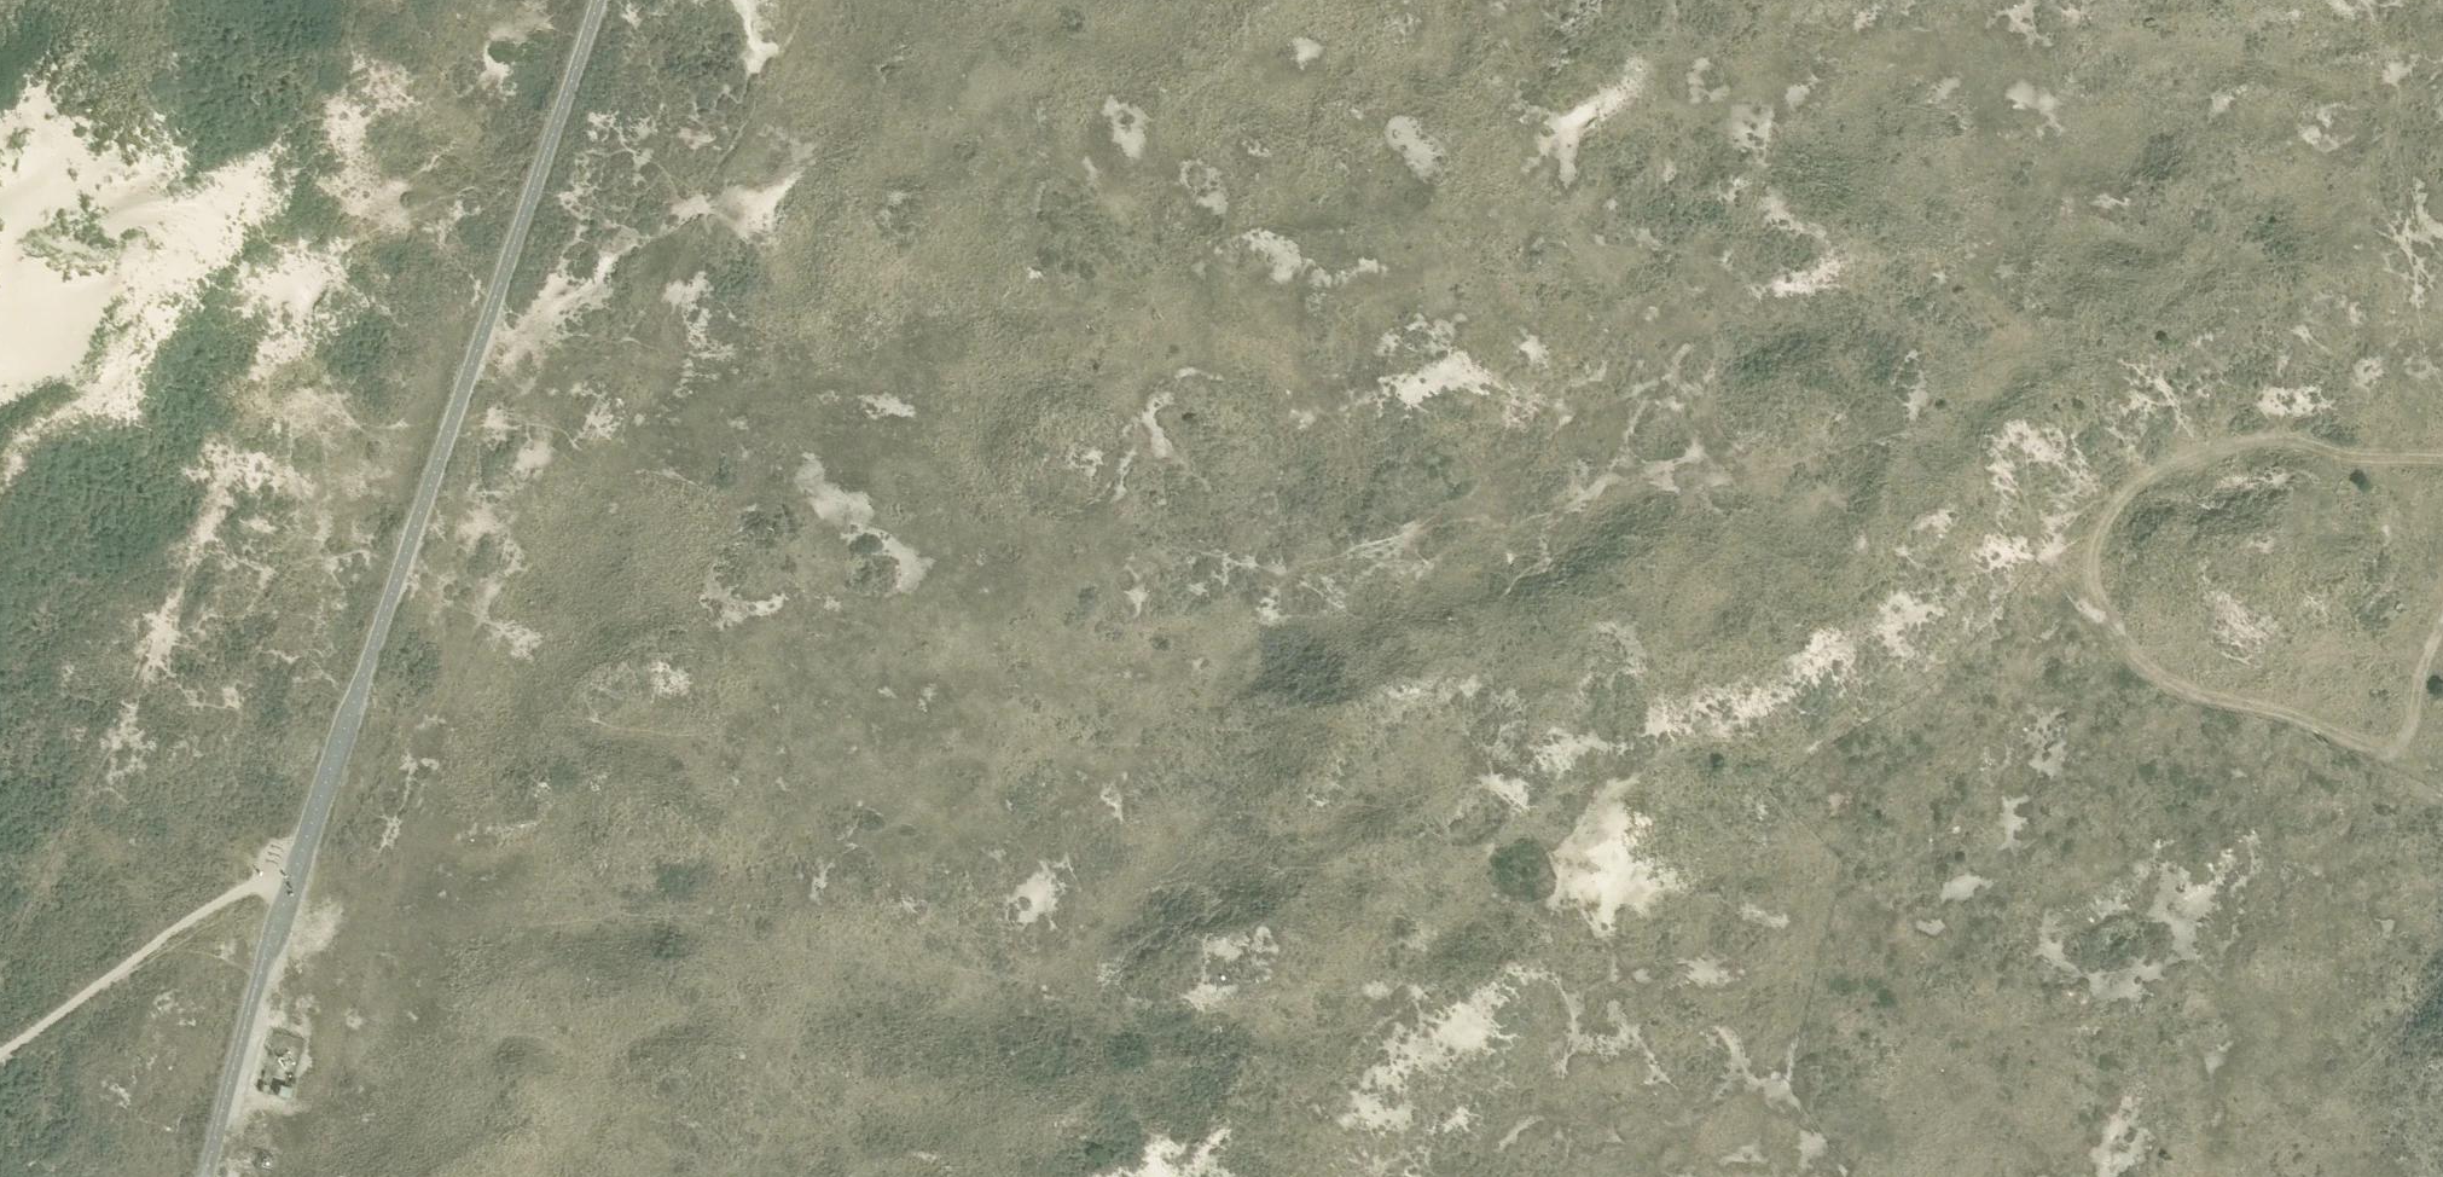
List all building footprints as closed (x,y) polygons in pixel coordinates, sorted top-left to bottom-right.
[(288,1097),(290,1088),(278,1085),(277,1095),(288,1097)]
